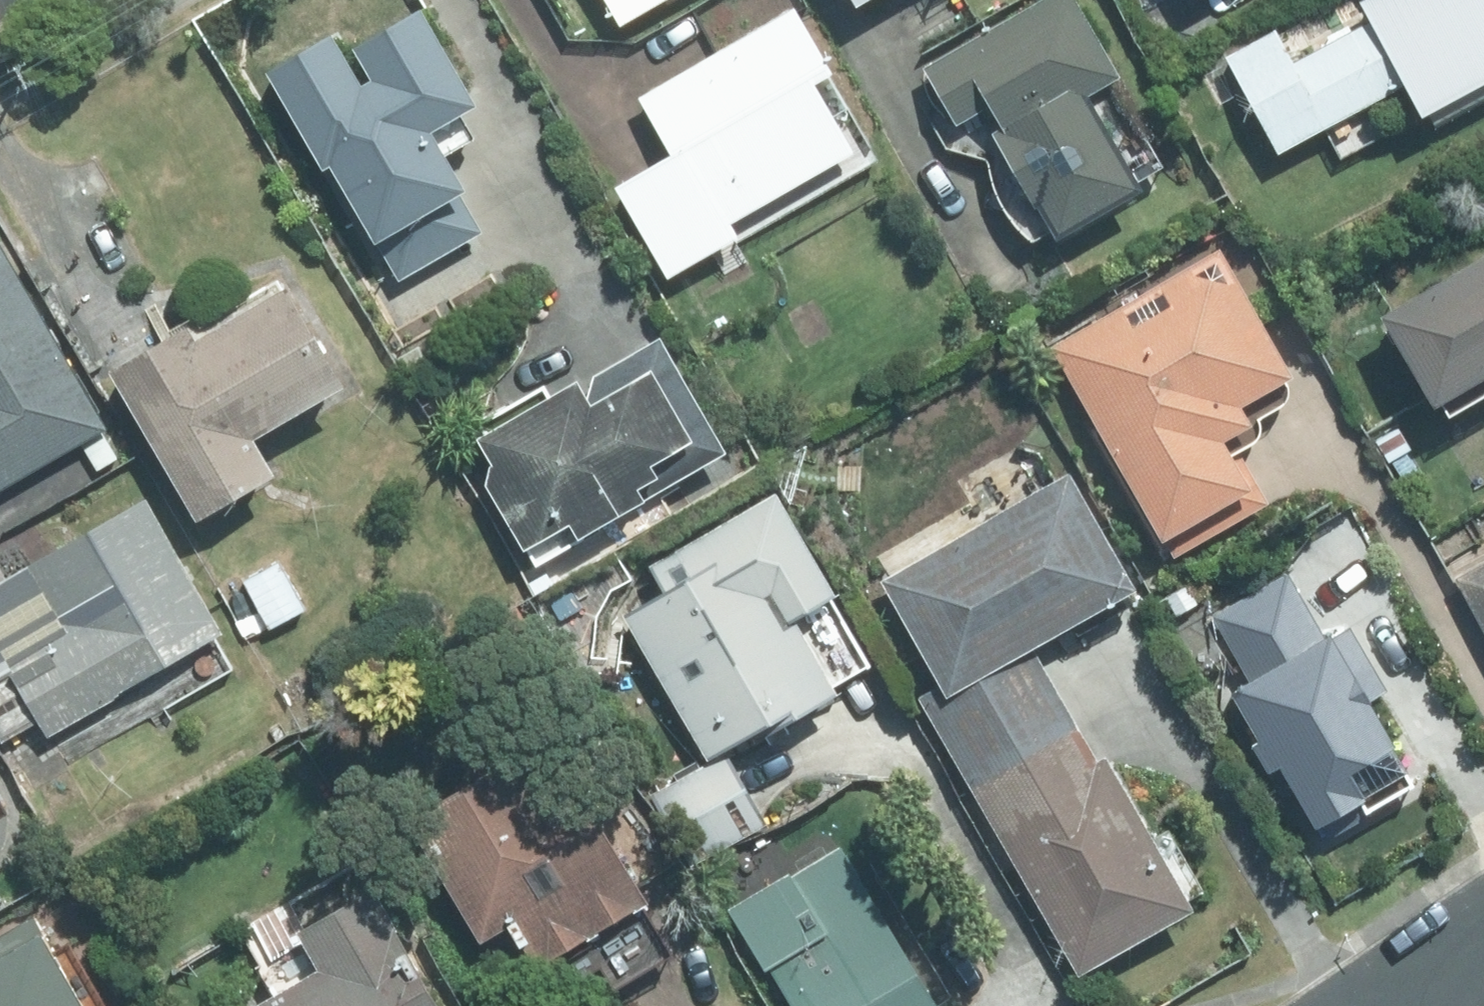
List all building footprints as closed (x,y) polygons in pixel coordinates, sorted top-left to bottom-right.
[(624,24),(665,0),(610,0),(624,24)] [(927,66),(960,124),(998,102),(1010,123),(1005,126),(1067,233),(1150,186),(1096,92),(1124,76),(1080,0),(1043,0),(927,66)] [(842,71),(802,2),(643,97),(676,152),(622,184),(676,275),(750,230),(742,217),(868,142),(829,78),(842,71)] [(1233,50),(1289,145),(1330,123),(1346,152),(1379,134),(1362,104),(1421,71),(1386,10),(1301,58),(1281,23),(1233,50)] [(451,142),(341,205),(390,289),(428,267),(441,289),(513,248),(451,142)] [(115,421),(4,230),(0,232),(0,489),(84,440),(107,427),(115,421)] [(1179,553),(1276,497),(1267,481),(1271,480),(1243,432),(1272,414),(1260,395),(1310,368),(1236,239),(1063,340),(1147,485),(1141,488),(1179,553)] [(1397,304),(1451,396),(1483,376),(1483,253),(1397,304)] [(357,379),(297,277),(207,331),(199,318),(119,365),(208,513),(288,466),(267,432),(357,379)] [(496,464),(491,482),(539,561),(600,525),(594,518),(614,506),(621,515),(730,449),(663,337),(590,380),(587,374),(551,395),(545,386),(480,425),(501,460),(496,464)] [(1423,444),(1409,421),(1385,436),(1399,458),(1423,444)] [(122,454),(107,427),(84,440),(101,467),(122,454)] [(974,785),(1085,720),(1042,647),(1144,588),(1075,470),(880,582),(943,690),(925,701),(974,785)] [(0,584),(0,721),(10,738),(48,715),(57,728),(234,626),(156,493),(0,584)] [(744,546),(731,524),(660,565),(673,587),(629,613),(714,758),(806,704),(811,712),(848,691),(758,537),(744,546)] [(252,637),(316,601),(290,553),(226,589),(252,637)] [(1462,575),(1483,614),(1483,562),(1462,575)] [(1330,636),(1292,570),(1213,615),(1251,682),(1244,686),(1331,836),(1425,783),(1337,632),(1330,636)] [(1197,580),(1176,593),(1186,611),(1208,598),(1197,580)] [(1085,720),(974,785),(1086,973),(1206,903),(1114,749),(1106,753),(1085,720)] [(526,914),(553,959),(672,889),(613,789),(579,807),(540,741),(426,807),(499,932),(526,914)] [(18,807),(0,777),(0,819),(18,807)] [(737,903),(798,1005),(946,1005),(849,842),(801,869),(799,866),(737,903)] [(385,884),(306,930),(326,965),(255,1005),(455,1005),(385,884)] [(63,922),(53,927),(42,909),(0,933),(0,1005),(111,1005),(63,922)]
